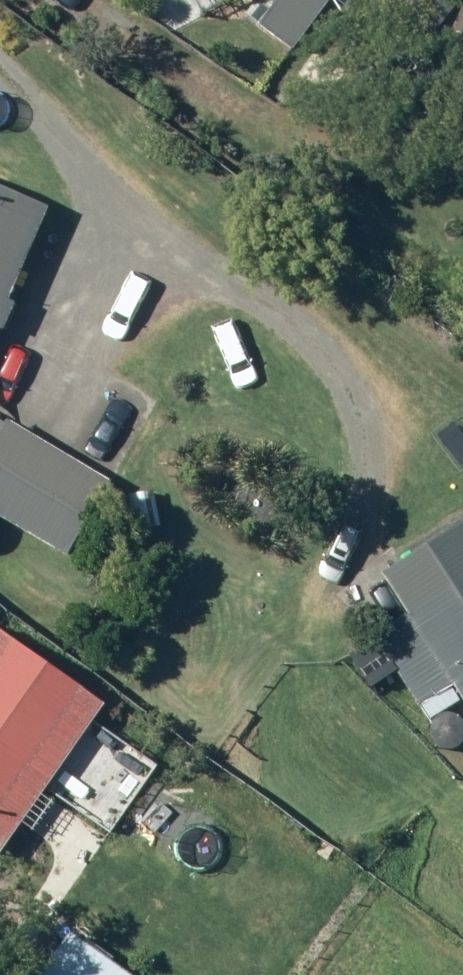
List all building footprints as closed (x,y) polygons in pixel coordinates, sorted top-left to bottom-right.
[(272,19),(305,43),(336,0),(286,0),(272,19)] [(353,7),(422,61),(441,34),(462,51),(462,0),(359,0),(353,7)] [(62,202),(0,174),(0,342),(62,202)] [(0,443),(0,503),(80,550),(123,478),(17,415),(0,443)] [(386,631),(388,634),(360,651),(380,683),(408,666),(439,716),(462,701),(462,524),(395,567),(421,608),(386,631)] [(0,674),(0,810),(7,815),(95,685),(26,637),(0,674)] [(50,974),(147,974),(83,929),(50,974)]
